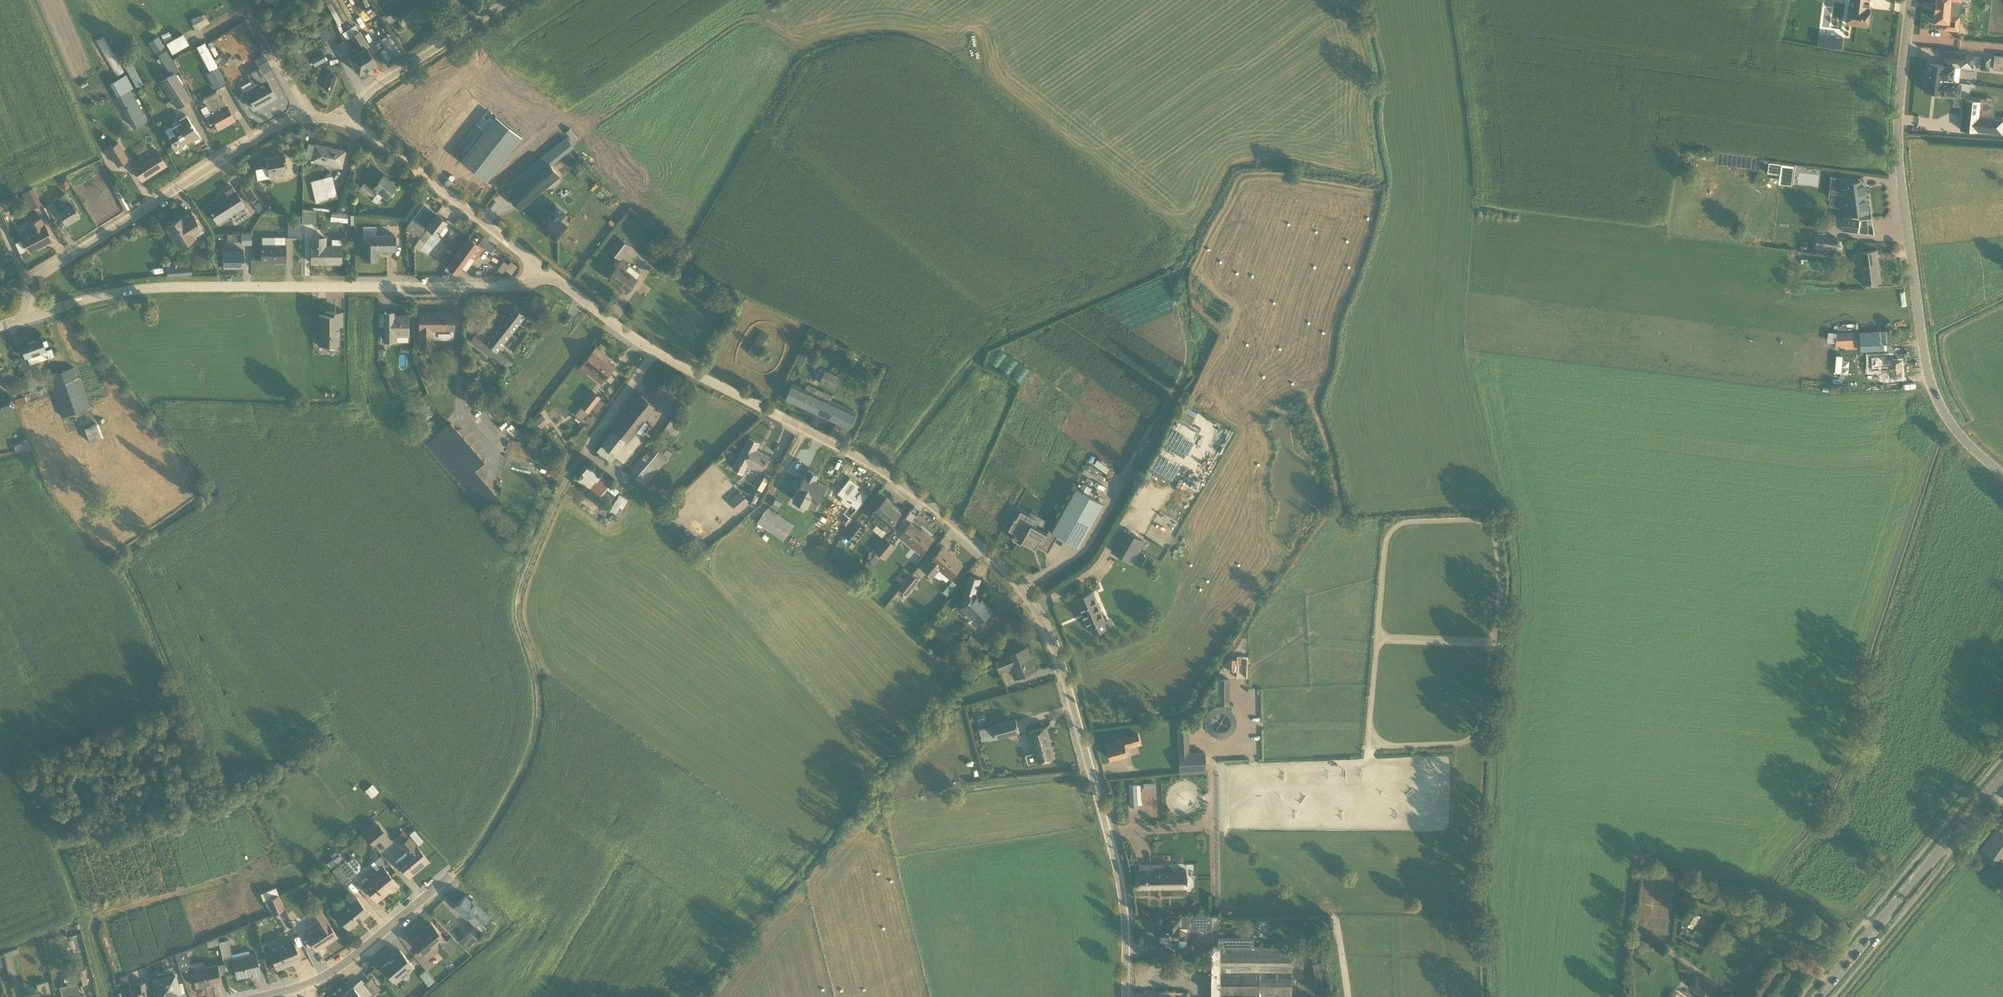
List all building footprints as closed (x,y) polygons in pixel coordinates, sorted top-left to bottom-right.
[(336,23),(346,19),(337,0),(324,0),(336,23)] [(388,22),(396,16),(402,24),(427,5),(424,0),(403,0),(399,4),(396,1),(381,13),(382,14),(382,15),(384,18),(385,17),(388,22)] [(1850,5),(1848,5),(1845,23),(1867,26),(1869,8),(1867,8),(1867,3),(1869,3),(1869,0),(1850,0),(1850,5)] [(1936,2),(1935,2),(1934,11),(1935,11),(1934,21),(1944,22),(1943,29),(1958,30),(1959,16),(1949,15),(1950,0),(1961,1),(1961,0),(1936,0),(1936,2)] [(195,16),(189,19),(192,25),(206,18),(203,13),(195,17),(195,16)] [(296,26),(306,21),(303,15),(293,20),(296,26)] [(333,35),(325,22),(316,28),(318,32),(317,33),(322,41),(333,35)] [(353,53),(356,51),(367,68),(375,63),(366,47),(369,45),(360,30),(358,30),(355,25),(341,34),(344,40),(353,53)] [(169,31),(161,35),(165,43),(166,42),(171,53),(188,43),(182,33),(172,38),(169,31)] [(390,33),(379,39),(382,44),(378,47),(387,61),(401,50),(390,33)] [(103,35),(97,38),(110,61),(116,57),(103,35)] [(1818,35),(1817,46),(1843,49),(1845,38),(1818,35)] [(158,36),(147,42),(153,52),(164,45),(158,36)] [(296,40),(286,46),(298,66),(299,65),(304,73),(311,68),(306,61),(308,60),(296,40)] [(367,68),(356,51),(353,53),(344,40),(336,44),(345,59),(348,57),(358,73),(367,68)] [(218,54),(211,41),(207,43),(214,56),(218,54)] [(226,82),(204,42),(196,46),(209,71),(205,73),(214,89),(226,82)] [(170,74),(159,81),(176,108),(191,98),(175,73),(178,71),(165,50),(158,55),(170,74)] [(215,59),(222,65),(229,57),(221,51),(215,59)] [(1925,71),(1925,78),(1953,82),(1955,67),(1951,66),(1952,62),(1960,63),(1960,67),(1973,68),(1974,55),(1965,54),(1965,53),(1945,51),(1943,65),(1929,63),(1928,72),(1925,71)] [(310,60),(314,66),(326,59),(322,52),(310,60)] [(264,55),(254,60),(257,67),(258,67),(262,73),(271,68),(264,55)] [(1992,69),(2002,70),(2002,57),(1994,56),(1992,69)] [(142,83),(131,62),(124,66),(136,87),(142,83)] [(252,108),(263,102),(263,103),(275,97),(258,67),(246,73),(250,80),(240,85),(252,108)] [(132,88),(125,74),(109,82),(132,128),(146,120),(130,89),(132,88)] [(328,75),(323,89),(331,91),(335,77),(328,75)] [(1953,82),(1925,78),(1923,91),(1940,93),(1940,95),(1954,97),(1953,104),(1963,105),(1964,99),(1965,100),(1966,98),(1958,97),(1960,82),(1958,82),(1953,82)] [(216,91),(202,99),(203,100),(206,105),(200,108),(210,125),(213,123),(214,125),(215,124),(217,129),(234,119),(222,97),(220,98),(216,91)] [(1964,99),(1963,105),(1960,129),(1970,130),(1976,131),(2002,134),(2002,122),(2002,119),(1977,117),(1979,101),(1974,101),(1965,100),(1964,99)] [(96,106),(93,101),(87,103),(90,109),(96,107),(95,107),(96,106)] [(164,129),(168,136),(167,136),(172,144),(171,144),(176,152),(185,146),(183,143),(187,141),(188,142),(191,140),(194,145),(202,140),(186,115),(178,120),(179,122),(171,128),(169,126),(164,129)] [(555,132),(539,145),(543,151),(560,138),(555,132)] [(509,194),(521,208),(560,175),(550,164),(572,145),(563,135),(529,164),(534,169),(529,174),(524,169),(509,181),(516,188),(509,194)] [(118,142),(106,149),(116,166),(128,158),(118,142)] [(314,144),(309,166),(322,169),(324,164),(340,168),(344,151),(314,144)] [(131,164),(141,180),(165,164),(155,148),(131,164)] [(481,172),(494,152),(489,149),(476,169),(481,172)] [(1689,151),(1689,156),(1713,160),(1714,155),(1689,151)] [(255,167),(258,179),(269,177),(269,178),(276,177),(275,173),(285,171),(284,164),(286,164),(284,154),(264,157),(266,165),(255,167)] [(82,181),(107,173),(103,161),(78,168),(82,181)] [(365,180),(359,188),(376,202),(382,194),(386,197),(396,185),(383,174),(373,187),(365,180)] [(330,176),(310,181),(315,203),(336,197),(330,176)] [(1867,230),(1868,228),(1866,226),(1866,225),(1865,219),(1872,218),(1870,202),(1866,203),(1864,188),(1863,181),(1863,180),(1860,181),(1854,181),(1854,179),(1830,176),(1830,177),(1832,177),(1830,190),(1843,191),(1844,201),(1846,214),(1846,215),(1850,214),(1850,218),(1843,217),(1841,230),(1867,234),(1867,230)] [(268,197),(258,179),(249,181),(261,201),(268,197)] [(256,198),(247,183),(238,189),(248,203),(256,198)] [(65,222),(78,215),(75,210),(78,208),(73,200),(71,201),(66,192),(58,196),(58,195),(51,199),(51,201),(46,203),(36,185),(35,185),(32,187),(51,222),(61,216),(65,222)] [(249,214),(231,186),(224,191),(227,196),(208,208),(218,223),(230,215),(235,223),(249,214)] [(32,187),(21,193),(30,209),(41,204),(32,187)] [(263,208),(259,201),(253,205),(257,212),(263,208)] [(556,203),(539,226),(556,239),(569,223),(562,218),(567,212),(556,203)] [(418,237),(436,213),(423,204),(405,228),(418,237)] [(302,208),(301,223),(316,222),(316,210),(302,208)] [(186,241),(203,231),(190,210),(165,226),(172,238),(171,238),(178,249),(188,243),(186,241)] [(331,211),(331,220),(354,221),(354,211),(331,211)] [(446,220),(436,213),(418,237),(412,245),(421,252),(423,250),(427,253),(440,237),(436,234),(446,220)] [(28,249),(28,250),(39,245),(40,246),(52,240),(40,217),(26,224),(28,229),(20,234),(23,239),(17,242),(21,252),(28,249)] [(454,222),(448,217),(446,220),(436,234),(440,237),(442,238),(444,235),(450,228),(454,222)] [(302,225),(286,225),(286,237),(302,237),(302,225)] [(375,226),(362,226),(363,259),(376,259),(376,250),(395,250),(394,234),(375,234),(375,226)] [(454,231),(450,228),(444,235),(448,238),(454,231)] [(252,230),(228,231),(228,247),(240,246),(240,243),(253,243),(252,230)] [(273,236),(261,237),(261,261),(285,261),(284,244),(273,244),(273,236)] [(477,243),(468,237),(446,267),(455,274),(460,267),(465,270),(473,260),(474,261),(484,248),(488,252),(494,244),(482,236),(477,243)] [(609,251),(620,259),(631,245),(620,236),(609,251)] [(1816,246),(1836,248),(1837,238),(1817,236),(1816,246)] [(311,237),(311,263),(340,263),(340,239),(331,239),(331,244),(325,244),(325,237),(311,237)] [(680,250),(670,243),(661,254),(671,262),(680,250)] [(243,250),(222,249),(222,266),(243,267),(243,250)] [(1862,283),(1880,281),(1876,250),(1858,253),(1862,283)] [(449,255),(444,251),(439,257),(445,260),(449,255)] [(608,277),(626,291),(640,274),(622,259),(608,277)] [(192,260),(167,261),(168,274),(192,274),(192,260)] [(511,274),(516,266),(509,261),(507,264),(503,260),(496,269),(501,273),(504,269),(511,274)] [(497,349),(525,315),(512,305),(497,324),(488,317),(469,340),(491,357),(492,355),(505,366),(511,359),(497,349)] [(324,314),(318,314),(318,345),(337,345),(338,325),(342,326),(342,311),(324,311),(324,314)] [(392,312),(384,312),(384,341),(407,341),(407,315),(392,315),(392,312)] [(453,312),(419,313),(420,348),(432,348),(432,339),(453,339),(453,312)] [(1893,329),(1862,330),(1862,349),(1893,348),(1893,329)] [(759,330),(746,351),(758,358),(771,338),(759,330)] [(40,336),(20,343),(26,358),(27,357),(29,364),(47,358),(47,359),(54,357),(51,348),(45,350),(44,346),(48,344),(46,339),(42,340),(40,336)] [(604,353),(596,347),(578,369),(586,375),(589,372),(601,382),(615,365),(602,355),(604,353)] [(1877,352),(1857,354),(1858,374),(1856,375),(1856,378),(1858,378),(1859,390),(1878,388),(1878,377),(1879,377),(1878,363),(1877,352)] [(1883,369),(1882,371),(1883,379),(1885,381),(1890,380),(1890,376),(1891,376),(1901,376),(1900,360),(1890,361),(1883,361),(1883,369)] [(73,366),(48,375),(52,386),(51,386),(62,416),(90,407),(79,376),(78,377),(73,366)] [(841,378),(825,370),(819,382),(835,390),(841,378)] [(690,393),(655,380),(651,390),(686,404),(690,393)] [(807,384),(805,388),(793,382),(785,399),(848,428),(856,412),(830,400),(832,396),(807,384)] [(600,396),(593,391),(576,414),(583,419),(600,396)] [(0,395),(0,412),(13,408),(8,392),(0,395)] [(642,394),(596,452),(610,463),(616,455),(624,462),(644,437),(640,434),(649,423),(645,420),(657,406),(642,394)] [(24,396),(14,399),(16,404),(26,401),(24,396)] [(543,411),(534,418),(541,427),(550,420),(543,411)] [(1186,417),(1178,412),(1169,428),(1176,432),(1186,417)] [(686,425),(673,416),(659,436),(672,445),(686,425)] [(453,419),(431,439),(485,501),(500,488),(480,465),(488,458),(453,419)] [(95,423),(84,428),(89,441),(101,437),(95,423)] [(749,438),(732,468),(742,474),(747,465),(760,472),(769,457),(755,449),(758,443),(749,438)] [(26,439),(16,442),(19,451),(28,449),(26,439)] [(1163,443),(1127,505),(1138,511),(1174,449),(1163,443)] [(627,471),(645,485),(671,452),(662,445),(659,449),(653,445),(641,459),(638,457),(627,471)] [(1110,469),(1097,460),(1093,465),(1107,474),(1105,476),(1110,478),(1112,475),(1107,473),(1110,469)] [(1096,469),(1089,465),(1085,471),(1102,481),(1104,477),(1097,473),(1098,472),(1096,470),(1096,469)] [(588,466),(578,477),(601,498),(612,487),(588,466)] [(819,474),(808,468),(792,500),(802,504),(803,502),(815,509),(827,486),(816,481),(819,474)] [(1012,539),(1021,544),(1022,542),(1035,549),(1036,546),(1048,553),(1058,535),(1079,547),(1103,503),(1101,502),(1103,499),(1090,491),(1094,484),(1085,479),(1079,490),(1075,488),(1051,531),(1049,530),(1047,533),(1032,525),(1033,523),(1027,519),(1029,516),(1020,511),(1009,530),(1015,534),(1012,539)] [(741,491),(729,502),(738,512),(750,502),(741,491)] [(776,491),(770,504),(777,508),(784,495),(776,491)] [(624,516),(630,500),(618,495),(611,511),(624,516)] [(885,498),(869,516),(877,523),(872,529),(882,537),(887,531),(885,529),(900,511),(885,498)] [(793,524),(767,506),(757,520),(783,540),(793,524)] [(1144,534),(1152,526),(1145,517),(1136,524),(1144,534)] [(863,528),(855,522),(845,536),(852,542),(863,528)] [(905,540),(904,542),(920,555),(933,538),(924,530),(922,533),(910,523),(900,535),(905,540)] [(1123,530),(1111,551),(1132,564),(1145,542),(1123,530)] [(876,553),(885,560),(896,547),(888,540),(876,553)] [(952,554),(943,546),(923,570),(933,577),(934,576),(946,582),(961,564),(951,556),(952,554)] [(918,579),(912,574),(899,590),(905,595),(918,579)] [(966,614),(977,625),(994,609),(976,592),(980,579),(968,575),(962,596),(954,605),(963,616),(966,614)] [(1093,590),(1075,598),(1087,628),(1090,627),(1093,635),(1107,629),(1103,621),(1106,620),(1093,590)] [(979,642),(971,636),(965,642),(973,649),(979,642)] [(1027,647),(994,660),(999,673),(1010,668),(1014,678),(1034,670),(1029,658),(1031,657),(1027,647)] [(1237,655),(1238,678),(1249,677),(1248,655),(1237,655)] [(1016,718),(978,729),(981,742),(1020,732),(1016,718)] [(1028,730),(1036,761),(1054,757),(1047,726),(1028,730)] [(1189,729),(1177,729),(1178,774),(1207,774),(1207,753),(1190,753),(1189,729)] [(1148,731),(1114,740),(1114,743),(1106,745),(1110,759),(1127,754),(1126,749),(1151,741),(1148,731)] [(365,788),(371,796),(379,790),(373,782),(365,788)] [(241,811),(227,816),(230,824),(244,819),(241,811)] [(373,845),(387,834),(376,820),(362,831),(373,845)] [(2001,864),(2002,861),(2002,830),(1994,826),(1981,854),(2001,864)] [(428,860),(408,836),(399,844),(404,851),(394,859),(409,876),(428,860)] [(331,857),(337,865),(349,878),(356,873),(339,851),(331,857)] [(376,858),(381,864),(386,860),(380,854),(376,858)] [(1185,887),(1185,870),(1153,870),(1153,864),(1139,864),(1139,871),(1136,871),(1136,888),(1185,887)] [(349,878),(337,865),(331,869),(343,883),(349,878)] [(361,881),(362,883),(376,901),(389,890),(390,891),(398,885),(382,866),(368,877),(365,877),(362,878),(361,881)] [(311,893),(306,886),(299,892),(304,898),(311,893)] [(284,908),(274,887),(261,892),(272,914),(284,908)] [(489,917),(472,899),(470,901),(464,895),(454,905),(466,918),(467,917),(474,925),(459,939),(467,947),(486,929),(482,924),(489,917)] [(355,896),(334,913),(347,929),(368,912),(355,896)] [(337,936),(320,909),(309,916),(316,926),(305,934),(316,950),(337,936)] [(1691,909),(1683,922),(1693,928),(1701,915),(1691,909)] [(1732,914),(1727,922),(1734,927),(1739,919),(1732,914)] [(1166,938),(1166,947),(1187,947),(1187,930),(1219,930),(1219,916),(1164,915),(1164,923),(1160,923),(1160,938),(1166,938)] [(420,950),(427,958),(436,950),(443,957),(454,948),(446,938),(445,940),(430,923),(423,929),(424,931),(411,942),(419,951),(420,950)] [(69,933),(71,950),(83,949),(81,932),(69,933)] [(207,946),(218,944),(216,936),(206,941),(207,946)] [(292,937),(268,946),(276,968),(286,964),(286,963),(292,961),(293,963),(300,960),(292,937)] [(1294,978),(1302,978),(1302,949),(1254,948),(1254,939),(1219,938),(1219,947),(1212,947),(1211,996),(1293,996),(1294,978)] [(232,958),(236,977),(252,973),(253,975),(261,974),(256,952),(249,953),(249,950),(231,954),(228,939),(218,941),(225,972),(229,971),(227,959),(232,958)] [(214,984),(222,983),(219,973),(225,972),(222,962),(205,966),(203,960),(189,963),(185,949),(174,954),(177,963),(181,973),(191,970),(195,987),(214,983),(214,984)] [(388,960),(381,966),(395,983),(414,967),(399,949),(393,955),(394,957),(389,961),(388,960)] [(18,976),(10,950),(5,952),(11,978),(18,976)] [(1316,996),(1329,993),(1322,962),(1309,965),(1316,996)] [(156,975),(160,996),(161,996),(168,996),(167,991),(173,990),(173,992),(178,991),(174,971),(173,971),(171,966),(163,968),(165,973),(156,975)] [(59,986),(62,996),(84,996),(83,995),(81,995),(78,984),(87,982),(84,968),(74,970),(77,981),(59,986)] [(425,970),(419,974),(428,985),(434,980),(425,970)] [(129,982),(125,974),(119,976),(123,984),(129,982)] [(1695,975),(1688,985),(1704,996),(1705,996),(1712,987),(1695,975)] [(340,996),(364,996),(371,991),(361,979),(340,996)] [(129,984),(131,996),(146,996),(144,982),(129,984)]
